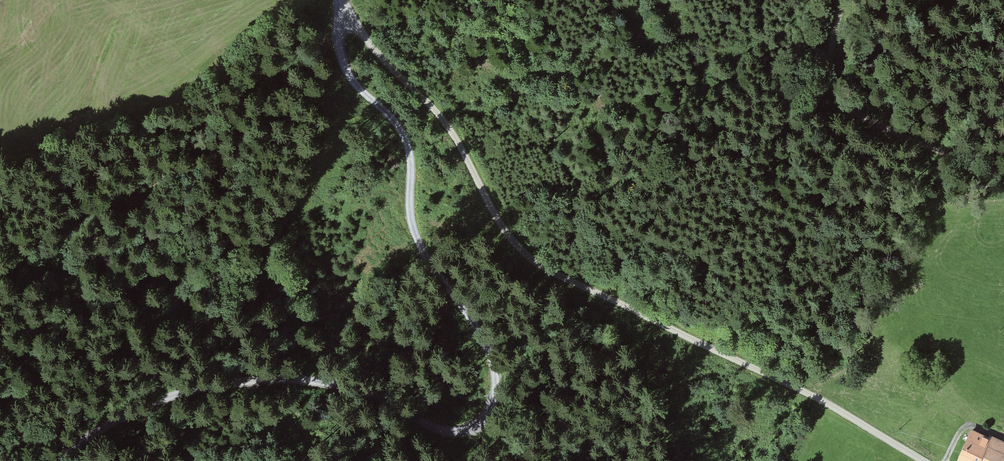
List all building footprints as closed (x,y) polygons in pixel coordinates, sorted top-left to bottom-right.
[(956,457),(964,460),(1003,460),(1003,443),(971,427),(956,457)]
